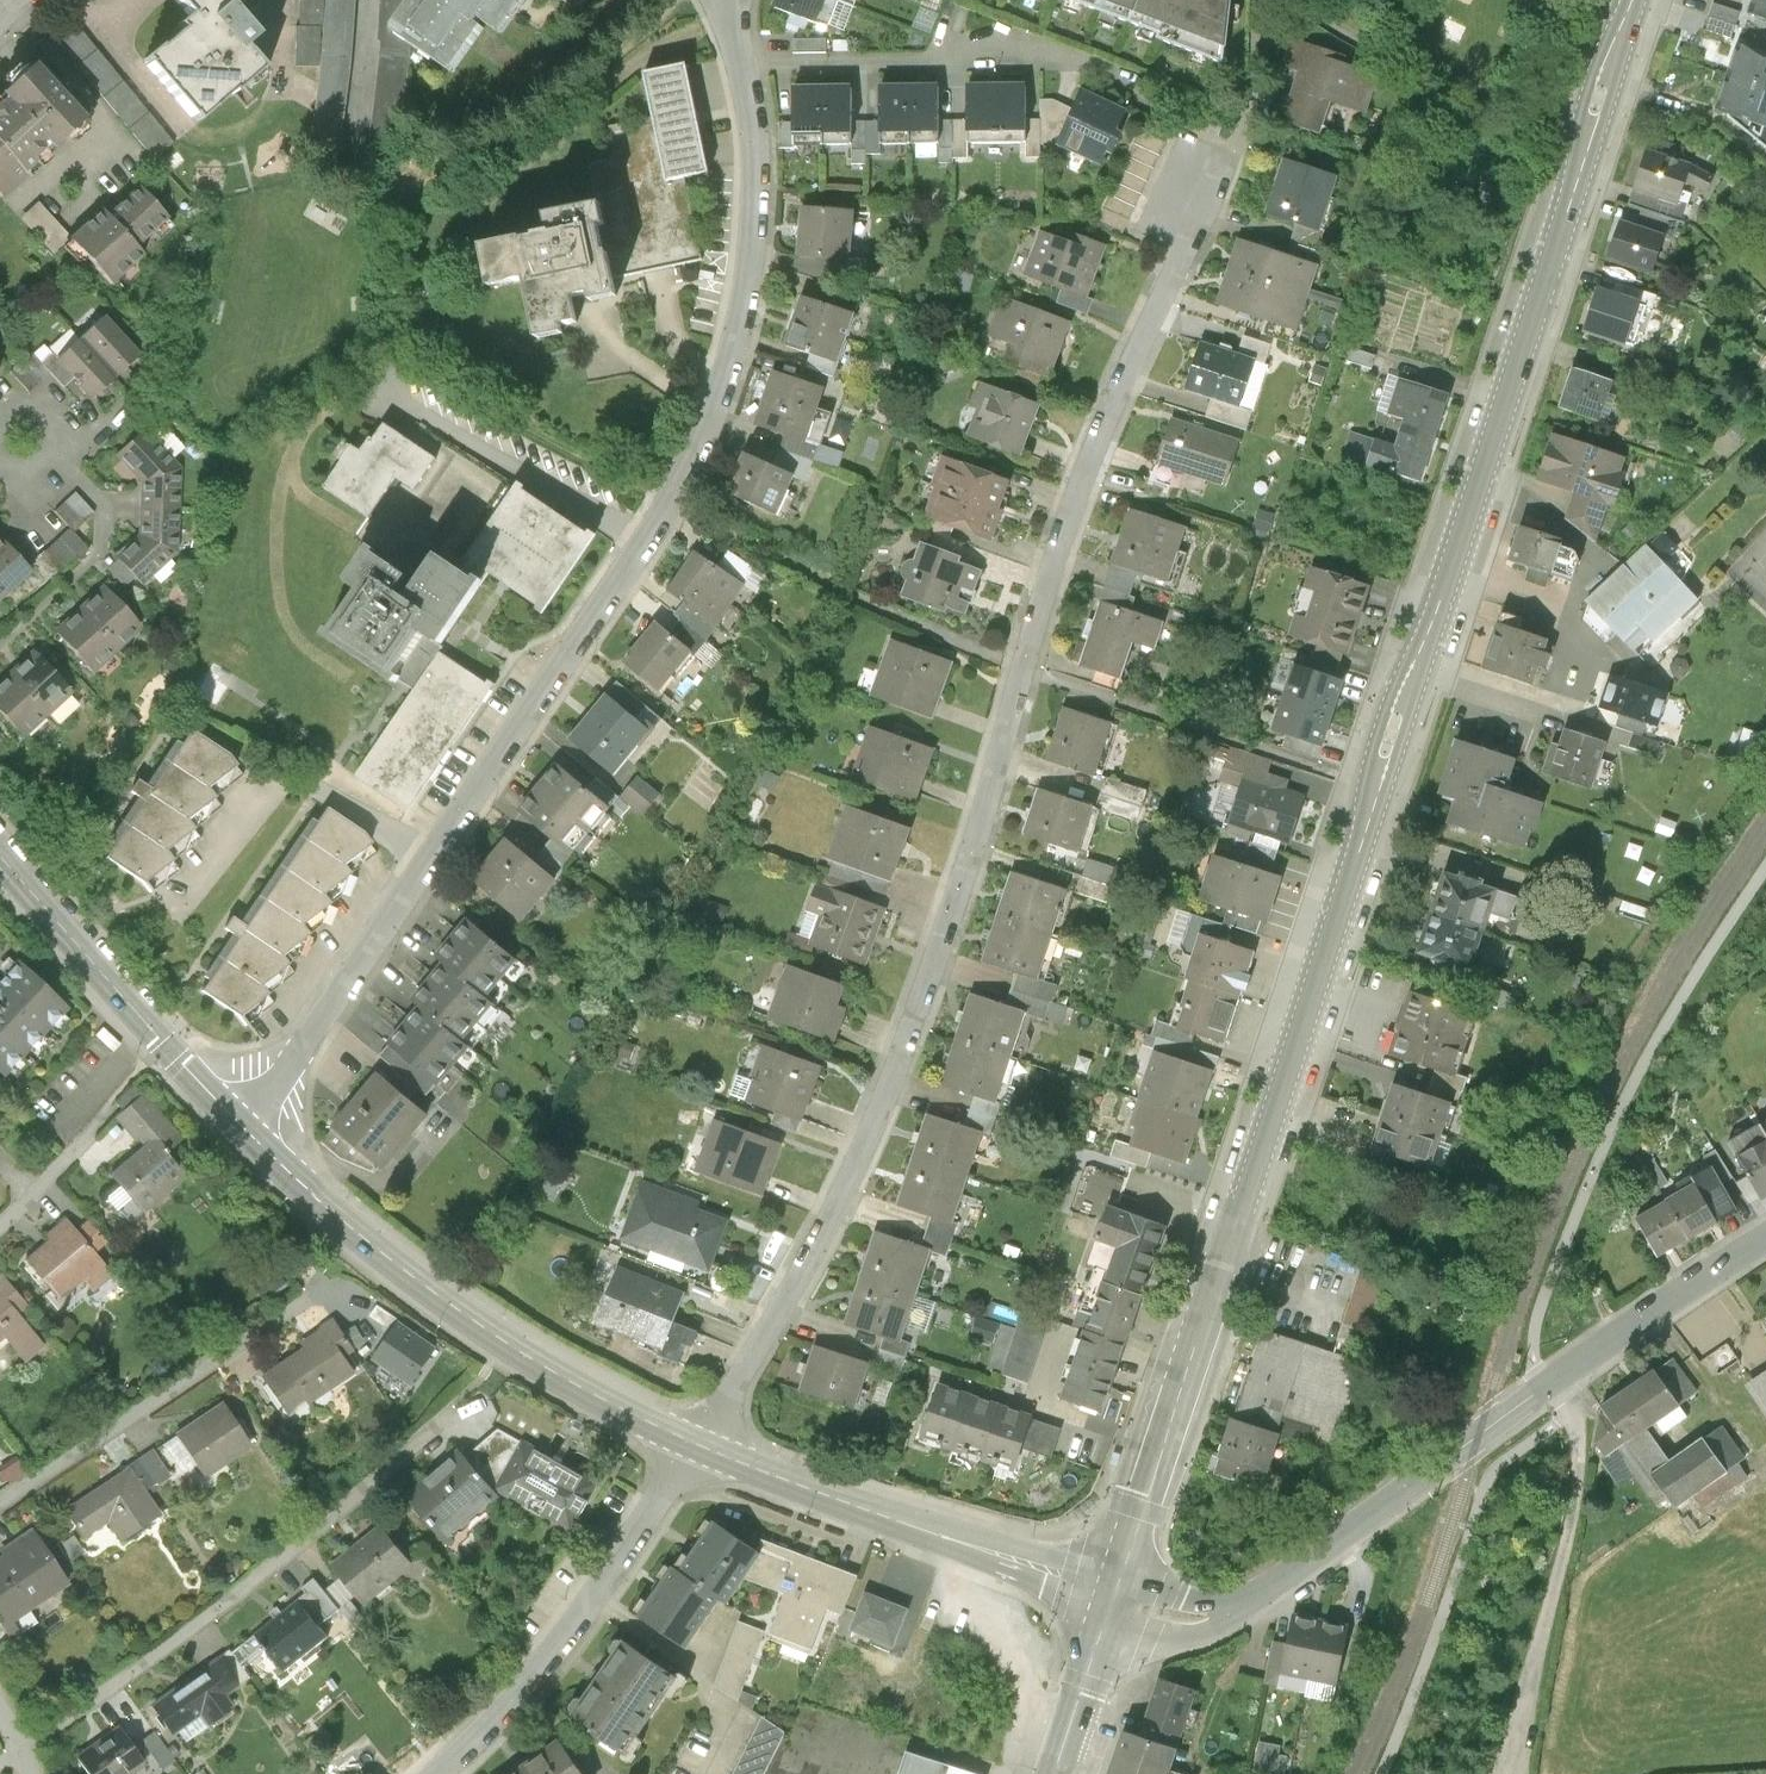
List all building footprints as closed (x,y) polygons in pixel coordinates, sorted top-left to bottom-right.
[(192,17),(144,58),(197,121),(257,70),(238,47),(254,34),(233,9),(243,0),(177,0),(192,17)] [(392,25),(455,67),(482,27),(467,17),(472,10),(500,29),(519,0),(409,0),(392,25)] [(834,0),(777,0),(773,9),(828,30),(839,2),(834,0)] [(1130,24),(1141,0),(1067,0),(1130,24)] [(1130,24),(1228,58),(1233,0),(1141,0),(1130,24)] [(1750,9),(1765,15),(1765,0),(1753,0),(1750,9)] [(1744,32),(1748,6),(1714,1),(1710,27),(1744,32)] [(1372,45),(1305,26),(1286,94),(1331,107),(1339,78),(1361,84),(1372,45)] [(826,39),(794,39),(793,55),(826,55),(826,39)] [(1723,77),(1765,91),(1765,57),(1733,46),(1723,77)] [(81,64),(160,157),(178,142),(100,49),(81,64)] [(0,80),(0,101),(49,154),(88,122),(32,54),(0,80)] [(643,73),(665,182),(710,174),(687,68),(687,65),(643,73)] [(1723,77),(1713,108),(1765,125),(1765,91),(1723,77)] [(968,144),(998,144),(997,88),(968,89),(968,122),(968,144)] [(1027,88),(997,88),(998,144),(1027,144),(1027,121),(1027,88)] [(852,89),(823,90),(823,146),(853,146),(853,123),(852,89)] [(911,145),(910,89),(881,89),(881,123),(881,145),(911,145)] [(910,89),(911,145),(940,145),(940,122),(940,89),(910,89)] [(794,146),(823,146),(823,90),(794,90),(794,123),(794,146)] [(1116,132),(1124,116),(1084,97),(1076,114),(1062,143),(1102,162),(1106,153),(1113,157),(1123,135),(1116,132)] [(49,154),(0,101),(0,194),(49,154)] [(1054,103),(1041,103),(1041,121),(1042,146),(1057,153),(1062,143),(1076,114),(1054,103)] [(1041,121),(1027,121),(1027,144),(1027,159),(1042,159),(1042,146),(1041,121)] [(954,122),(940,122),(940,145),(940,165),(954,165),(954,160),(954,122)] [(968,122),(954,122),(954,160),(969,160),(968,144),(968,122)] [(794,123),(780,123),(780,150),(794,150),(794,146),(794,123)] [(867,123),(853,123),(853,146),(853,166),(867,166),(867,156),(867,123)] [(881,123),(867,123),(867,156),(881,156),(881,145),(881,123)] [(1097,220),(1125,235),(1165,145),(1138,131),(1097,220)] [(1344,155),(1288,140),(1275,191),(1331,205),(1344,155)] [(1689,164),(1644,154),(1634,196),(1679,206),(1689,164)] [(70,236),(108,280),(170,225),(132,182),(70,236)] [(547,229),(477,242),(485,288),(519,282),(529,336),(562,330),(560,319),(572,316),(568,292),(585,289),(587,304),(615,299),(606,250),(589,253),(584,229),(604,225),(599,200),(543,210),(547,229)] [(856,211),(801,208),(797,257),(852,259),(856,211)] [(1247,213),(1237,245),(1315,269),(1324,236),(1247,213)] [(1659,237),(1619,222),(1606,257),(1647,272),(1659,237)] [(1069,242),(1041,231),(1025,274),(1062,289),(1089,299),(1107,248),(1072,234),(1069,242)] [(1315,269),(1237,245),(1227,280),(1305,302),(1315,269)] [(828,306),(856,315),(862,297),(834,288),(828,306)] [(1094,301),(1089,299),(1062,289),(1056,304),(1088,316),(1094,301)] [(1647,308),(1599,292),(1586,331),(1633,347),(1647,308)] [(793,322),(848,340),(856,315),(828,306),(801,297),(793,322)] [(1071,330),(1004,304),(991,337),(1009,344),(1002,362),(1051,381),(1071,330)] [(97,310),(73,331),(114,376),(137,355),(97,310)] [(848,340),(793,322),(785,347),(812,356),(840,365),(848,340)] [(91,398),(114,376),(73,331),(50,353),(91,398)] [(1269,367),(1201,343),(1186,391),(1254,412),(1269,367)] [(835,379),(840,365),(812,356),(807,370),(835,379)] [(1428,476),(1456,378),(1405,363),(1394,403),(1408,407),(1397,449),(1378,444),(1373,461),(1428,476)] [(1615,382),(1569,367),(1557,403),(1603,418),(1615,382)] [(825,389),(773,371),(754,426),(808,443),(825,389)] [(1039,409),(981,388),(964,435),(1022,456),(1039,409)] [(1242,442),(1172,419),(1157,465),(1226,490),(1242,442)] [(369,451),(352,441),(328,481),(376,510),(395,478),(417,491),(439,455),(387,423),(369,451)] [(136,481),(135,510),(176,507),(175,468),(142,433),(114,458),(136,481)] [(1629,463),(1552,434),(1537,473),(1575,487),(1564,515),(1604,530),(1629,463)] [(794,476),(744,453),(726,494),(778,517),(794,476)] [(944,466),(936,491),(1003,512),(1011,487),(944,466)] [(60,508),(78,528),(97,511),(80,491),(60,508)] [(994,537),(1003,512),(936,491),(928,516),(994,537)] [(590,545),(513,495),(487,536),(467,567),(480,577),(543,616),(590,545)] [(177,553),(176,507),(135,510),(134,542),(115,561),(143,589),(177,553)] [(1185,526),(1132,509),(1115,564),(1169,582),(1185,526)] [(74,528),(50,549),(65,566),(89,545),(74,528)] [(1561,543),(1517,531),(1509,560),(1553,572),(1561,543)] [(1705,585),(1653,531),(1593,587),(1645,642),(1705,585)] [(23,562),(0,536),(0,581),(23,562)] [(350,567),(362,575),(329,626),(397,669),(426,625),(442,635),(480,577),(467,567),(438,550),(419,580),(409,574),(414,567),(369,538),(350,567)] [(981,572),(917,548),(899,597),(963,621),(981,572)] [(1379,571),(1317,553),(1297,619),(1359,637),(1379,571)] [(694,556),(681,574),(731,607),(744,589),(694,556)] [(719,626),(731,607),(681,574),(669,593),(719,626)] [(93,583),(68,604),(111,656),(137,634),(93,583)] [(1131,613),(1101,603),(1080,666),(1122,680),(1134,643),(1156,650),(1165,623),(1132,612),(1131,613)] [(86,677),(111,656),(68,604),(42,626),(86,677)] [(1550,672),(1556,654),(1551,652),(1555,639),(1496,618),(1479,664),(1536,684),(1542,669),(1550,672)] [(693,652),(657,621),(624,662),(661,692),(693,652)] [(950,661),(893,642),(874,698),(931,717),(950,661)] [(0,662),(0,668),(41,714),(65,692),(21,643),(0,662)] [(493,691),(442,656),(360,779),(411,813),(493,691)] [(1293,656),(1284,690),(1340,705),(1349,671),(1293,656)] [(41,714),(0,668),(0,716),(18,735),(41,714)] [(1688,688),(1614,671),(1609,696),(1682,713),(1688,688)] [(1330,741),(1340,705),(1284,690),(1274,726),(1330,741)] [(604,697),(569,741),(612,775),(647,730),(604,697)] [(1111,724),(1063,708),(1046,762),(1094,778),(1111,724)] [(1625,739),(1566,725),(1558,760),(1616,774),(1625,739)] [(933,750),(868,726),(851,775),(916,798),(933,750)] [(231,758),(188,732),(181,742),(167,762),(152,782),(138,802),(124,822),(110,842),(103,852),(143,879),(176,857),(165,843),(195,825),(187,812),(217,796),(204,781),(231,758)] [(1516,758),(1455,737),(1438,787),(1455,793),(1445,821),(1523,848),(1538,803),(1505,792),(1516,758)] [(600,807),(547,764),(511,809),(563,852),(600,807)] [(1301,832),(1315,791),(1249,768),(1235,809),(1301,832)] [(649,775),(629,792),(648,814),(668,798),(649,775)] [(1096,809),(1039,790),(1038,792),(1040,793),(1026,834),(1024,834),(1024,836),(1080,855),(1080,853),(1079,852),(1093,811),(1095,811),(1096,809)] [(221,805),(204,816),(211,826),(228,814),(221,805)] [(908,834),(846,810),(827,859),(889,883),(908,834)] [(206,986),(199,997),(235,1020),(265,1001),(257,993),(287,965),(280,960),(309,938),(301,927),(330,908),(324,895),(353,875),(340,868),(372,844),(319,811),(312,823),(297,846),(282,870),(267,893),(251,916),(236,939),(221,962),(206,986)] [(551,876),(505,837),(471,878),(517,917),(551,876)] [(1293,863),(1222,843),(1212,879),(1283,899),(1293,863)] [(1441,871),(1427,913),(1481,929),(1494,888),(1441,871)] [(1067,890),(1012,872),(998,918),(1052,935),(1067,890)] [(886,909),(817,881),(810,899),(826,906),(811,944),(863,965),(886,909)] [(1467,971),(1481,929),(1427,913),(1414,954),(1467,971)] [(1052,935),(998,918),(982,963),(1037,981),(1052,935)] [(467,922),(452,940),(495,975),(509,957),(467,922)] [(1209,923),(1196,968),(1250,983),(1262,938),(1209,923)] [(480,993),(495,975),(452,940),(437,958),(446,965),(480,993)] [(25,951),(0,976),(0,1057),(15,1071),(80,1005),(25,951)] [(446,965),(431,983),(475,1019),(490,1001),(480,993),(446,965)] [(786,968),(769,1017),(835,1042),(847,1010),(838,1006),(844,988),(786,968)] [(1196,968),(1184,1013),(1237,1028),(1250,983),(1196,968)] [(460,1037),(475,1019),(431,983),(416,1001),(427,1010),(460,1037)] [(971,994),(957,1039),(1011,1057),(1026,1012),(971,994)] [(1460,1072),(1476,1018),(1403,997),(1387,1052),(1460,1072)] [(427,1010),(410,1031),(451,1065),(468,1044),(460,1037),(427,1010)] [(433,1086),(451,1065),(410,1031),(392,1053),(433,1086)] [(1011,1057),(957,1039),(942,1085),(996,1103),(1011,1057)] [(822,1067),(762,1045),(743,1101),(803,1122),(822,1067)] [(1224,1073),(1156,1055),(1143,1098),(1212,1117),(1224,1073)] [(424,1113),(377,1077),(336,1130),(383,1167),(424,1113)] [(1391,1084),(1381,1118),(1440,1137),(1450,1102),(1391,1084)] [(184,1144),(144,1096),(114,1121),(141,1153),(109,1180),(144,1222),(190,1183),(168,1157),(184,1144)] [(1212,1117),(1143,1098),(1130,1145),(1198,1165),(1212,1117)] [(982,1133),(928,1115),(913,1160),(968,1178),(982,1133)] [(783,1144),(714,1118),(695,1172),(764,1197),(783,1144)] [(1440,1137),(1381,1118),(1370,1154),(1429,1172),(1440,1137)] [(1765,1195),(1765,1143),(1740,1159),(1763,1196),(1765,1195)] [(968,1178),(913,1160),(898,1206),(953,1224),(968,1178)] [(700,1201),(644,1181),(622,1240),(713,1274),(729,1221),(698,1209),(700,1201)] [(1692,1187),(1664,1203),(1685,1240),(1713,1224),(1692,1187)] [(1657,1256),(1685,1240),(1664,1203),(1636,1219),(1657,1256)] [(1098,1237),(1118,1244),(1106,1280),(1142,1293),(1166,1226),(1109,1206),(1098,1237)] [(76,1233),(67,1222),(43,1241),(47,1246),(20,1268),(56,1312),(83,1290),(91,1300),(114,1282),(96,1259),(107,1250),(86,1225),(76,1233)] [(931,1251),(876,1233),(861,1278),(916,1296),(931,1251)] [(1332,1342),(1312,1336),(1269,1322),(1244,1399),(1287,1413),(1329,1426),(1353,1349),(1384,1254),(1363,1247),(1332,1342)] [(619,1268),(595,1324),(659,1350),(658,1355),(681,1365),(689,1345),(693,1347),(698,1332),(675,1322),(686,1293),(619,1268)] [(916,1296),(861,1278),(846,1324),(901,1341),(916,1296)] [(2,1279),(0,1280),(0,1353),(6,1348),(24,1369),(46,1351),(20,1320),(29,1312),(2,1279)] [(1142,1293),(1106,1280),(1088,1332),(1123,1344),(1124,1344),(1142,1293)] [(372,1318),(397,1336),(399,1332),(405,1325),(381,1307),(372,1318)] [(305,1354),(262,1383),(289,1423),(360,1373),(352,1361),(360,1355),(335,1319),(298,1345),(305,1354)] [(1088,1332),(1086,1331),(1064,1397),(1100,1410),(1123,1344),(1088,1332)] [(416,1392),(439,1360),(399,1332),(397,1336),(377,1365),(416,1392)] [(855,1409),(870,1364),(816,1346),(801,1391),(855,1409)] [(1683,1363),(1657,1381),(1681,1410),(1705,1394),(1683,1363)] [(1655,1429),(1631,1447),(1678,1513),(1765,1451),(1765,1366),(1731,1391),(1741,1404),(1672,1453),(1655,1429)] [(1655,1429),(1681,1410),(1657,1381),(1633,1398),(1655,1429)] [(910,1432),(943,1442),(958,1394),(925,1384),(910,1432)] [(991,1404),(958,1394),(943,1442),(976,1452),(991,1404)] [(1608,1416),(1631,1447),(1655,1429),(1633,1398),(1608,1416)] [(1287,1413),(1244,1399),(1226,1454),(1269,1468),(1287,1413)] [(1024,1414),(991,1404),(976,1452),(1009,1462),(1024,1414)] [(224,1407),(176,1440),(208,1487),(257,1453),(224,1407)] [(509,1496),(536,1452),(504,1435),(469,1460),(501,1492),(509,1496)] [(128,1471),(147,1496),(173,1478),(155,1452),(128,1471)] [(536,1452),(509,1496),(554,1522),(564,1505),(580,1477),(536,1452)] [(1269,1468),(1226,1454),(1219,1452),(1213,1469),(1263,1485),(1269,1468)] [(501,1492),(469,1460),(408,1504),(441,1541),(501,1492)] [(147,1496),(128,1471),(63,1515),(86,1549),(112,1531),(124,1548),(164,1520),(147,1496)] [(597,1486),(580,1477),(564,1505),(581,1514),(597,1486)] [(756,1550),(714,1521),(680,1571),(720,1599),(727,1603),(745,1578),(762,1554),(756,1550)] [(387,1526),(334,1572),(372,1616),(425,1570),(387,1526)] [(0,1564),(0,1623),(6,1631),(0,1635),(0,1638),(10,1652),(28,1640),(20,1628),(76,1589),(35,1531),(0,1555),(0,1557),(3,1561),(0,1564)] [(781,1546),(763,1539),(756,1550),(762,1554),(745,1578),(785,1594),(770,1633),(812,1650),(828,1610),(842,1616),(859,1578),(836,1569),(809,1557),(781,1546)] [(680,1571),(673,1566),(638,1616),(686,1649),(720,1599),(680,1571)] [(867,1595),(853,1629),(893,1645),(907,1611),(867,1595)] [(1291,1662),(1315,1666),(1324,1611),(1294,1606),(1290,1627),(1279,1625),(1271,1672),(1289,1675),(1291,1662)] [(301,1607),(255,1642),(284,1680),(330,1645),(301,1607)] [(1354,1616),(1324,1611),(1315,1666),(1345,1671),(1354,1616)] [(341,1635),(355,1626),(347,1612),(333,1620),(341,1635)] [(750,1696),(766,1625),(737,1619),(721,1690),(750,1696)] [(678,1677),(623,1641),(571,1716),(626,1752),(678,1677)] [(223,1660),(153,1713),(175,1743),(201,1723),(210,1735),(235,1717),(226,1705),(246,1690),(223,1660)] [(1184,1723),(1200,1676),(1164,1664),(1149,1711),(1184,1723)] [(1129,1705),(1109,1768),(1127,1773),(1168,1773),(1170,1771),(1180,1773),(1199,1773),(1203,1761),(1176,1752),(1185,1723),(1129,1705)] [(763,1716),(731,1773),(767,1773),(791,1731),(763,1716)] [(72,1762),(80,1773),(145,1773),(149,1772),(121,1730),(72,1762)] [(1262,1740),(1258,1770),(1285,1773),(1288,1743),(1262,1740)] [(560,1743),(516,1773),(582,1773),(560,1743)] [(910,1746),(901,1773),(990,1773),(991,1772),(910,1746)]
